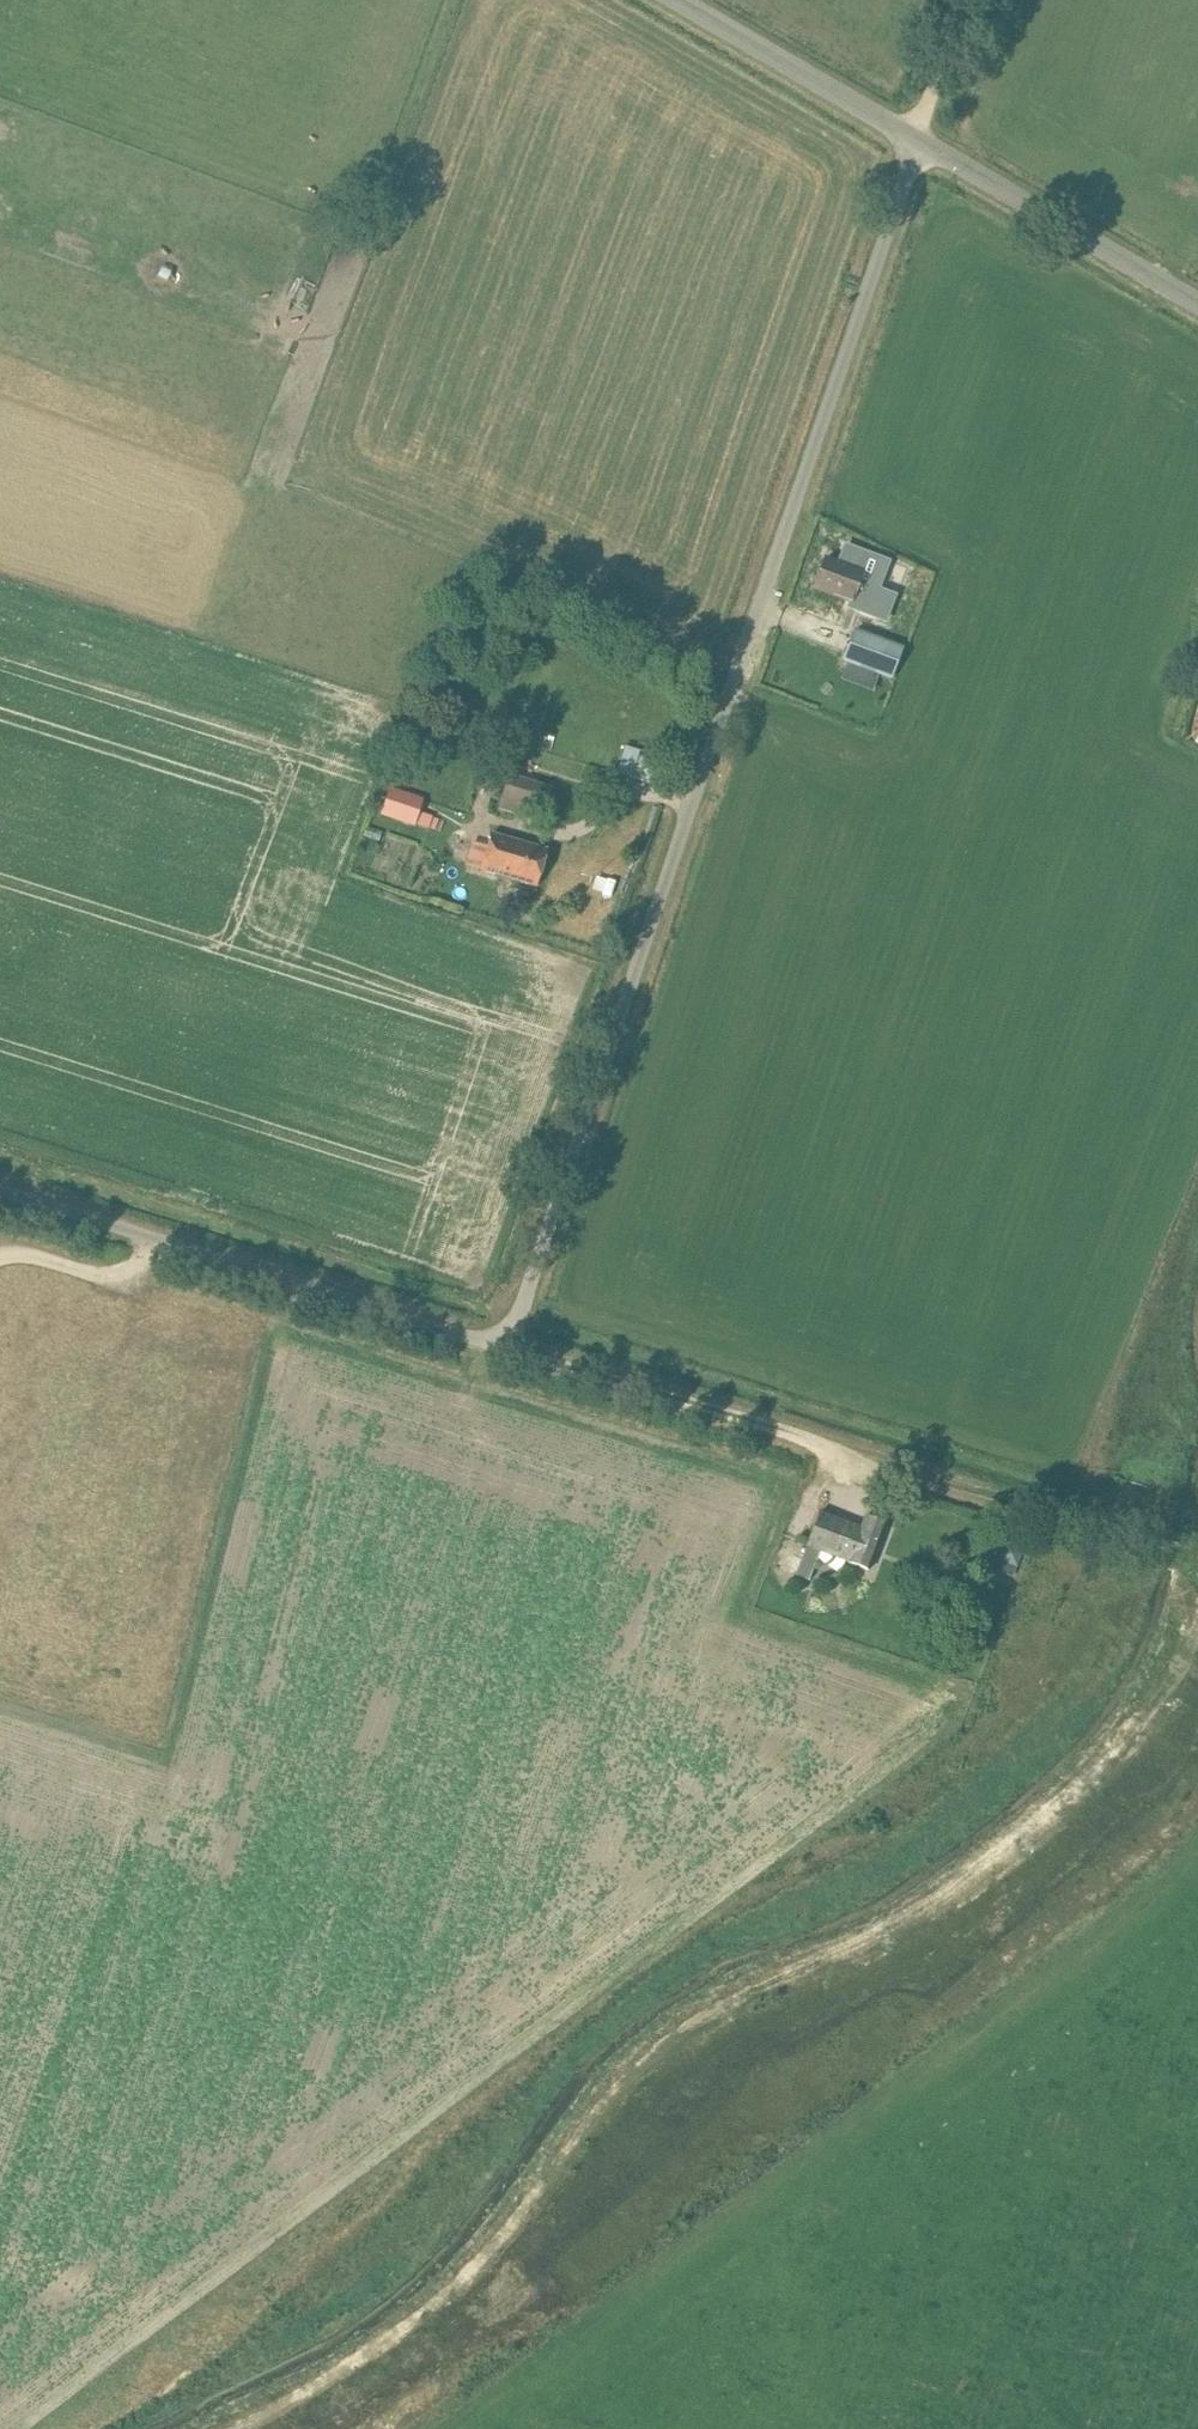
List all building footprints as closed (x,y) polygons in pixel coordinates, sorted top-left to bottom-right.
[(860,578),(862,573),(828,559),(816,587),(850,601),(848,607),(871,616),(883,587),(860,578)] [(856,627),(844,661),(890,679),(902,645),(856,627)] [(545,813),(553,786),(509,773),(498,808),(518,815),(521,805),(545,813)] [(391,789),(383,813),(415,824),(415,823),(429,828),(433,817),(419,812),(423,800),(391,789)] [(536,887),(547,851),(491,835),(481,871),(536,887)] [(861,1527),(821,1511),(807,1546),(796,1575),(810,1581),(821,1551),(849,1562),(869,1570),(887,1525),(866,1516),(861,1527)] [(1007,1543),(1001,1560),(1006,1562),(1002,1573),(1015,1578),(1019,1566),(1025,1549),(1007,1543)]
